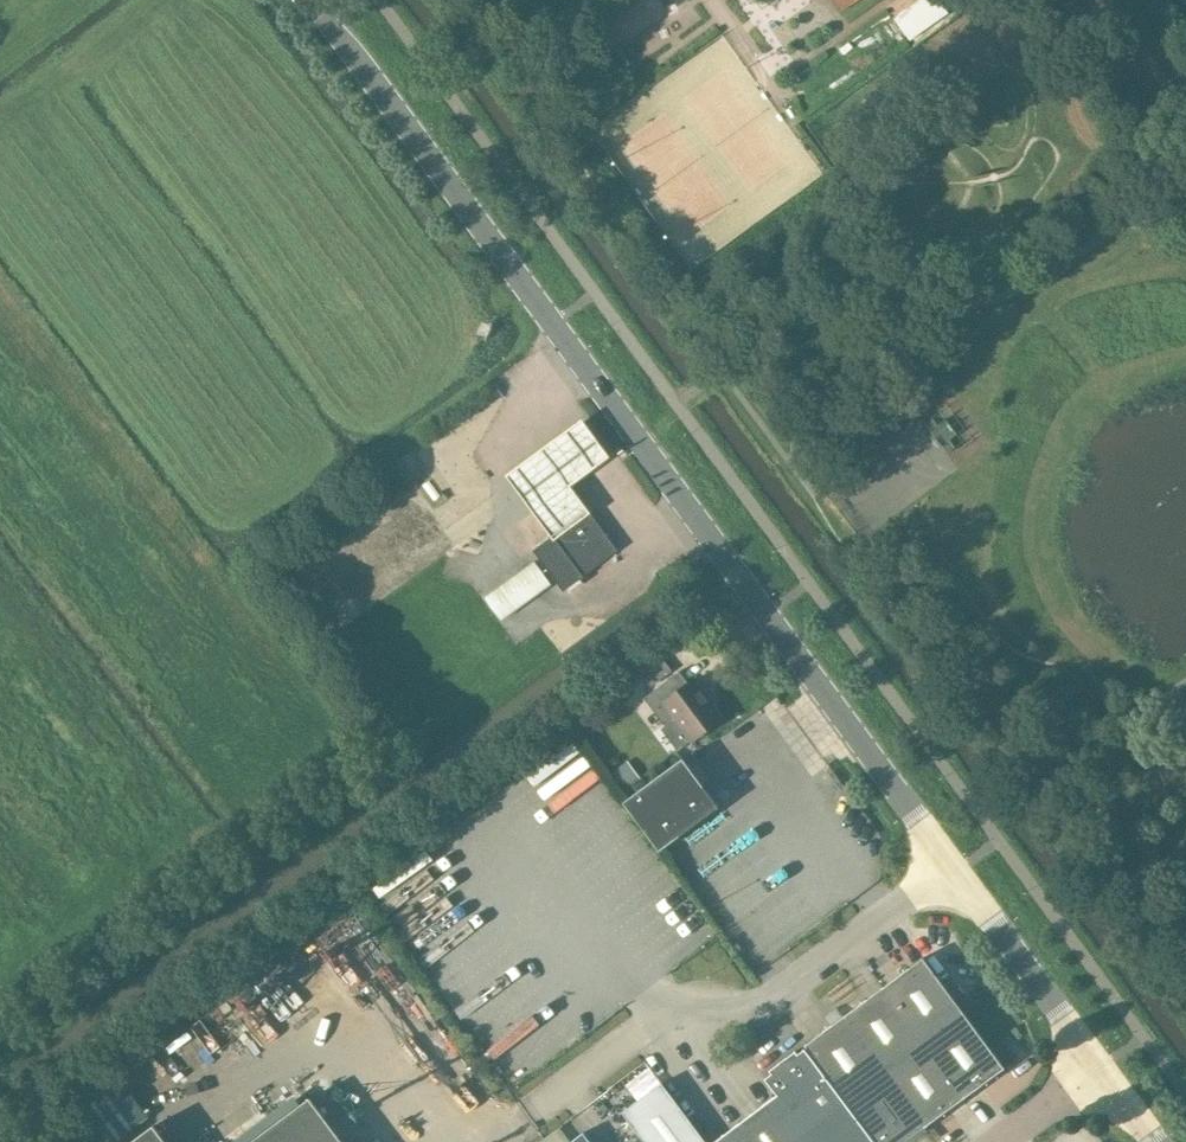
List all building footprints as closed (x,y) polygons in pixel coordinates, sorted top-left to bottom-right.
[(609,457),(582,419),(506,474),(552,537),(554,535),(590,510),(572,484),(609,457)] [(584,575),(619,550),(590,510),(554,535),(552,537),(534,549),(541,559),(560,584),(564,591),(585,576),(584,575)] [(490,596),(508,621),(560,584),(541,559),(490,596)] [(709,693),(697,678),(690,683),(680,670),(645,697),(666,725),(675,718),(692,741),(724,716),(708,694),(709,693)] [(719,806),(710,794),(684,758),(625,801),(660,850),(719,806)] [(627,760),(609,773),(623,791),(640,778),(627,760)] [(923,957),(806,1044),(878,1141),(904,1141),(1005,1068),(923,957)] [(712,1141),(874,1141),(806,1049),(804,1050),(805,1050),(799,1054),(796,1051),(787,1057),(779,1063),(782,1066),(767,1077),(766,1078),(778,1094),(712,1141)] [(84,1109),(85,1110),(108,1141),(117,1141),(150,1117),(122,1080),(84,1109)] [(662,1081),(621,1111),(644,1141),(707,1141),(662,1081)] [(311,1098),(251,1141),(344,1141),(311,1098)] [(155,1125),(131,1141),(167,1141),(155,1125)] [(584,1131),(569,1141),(593,1141),(584,1131)]
